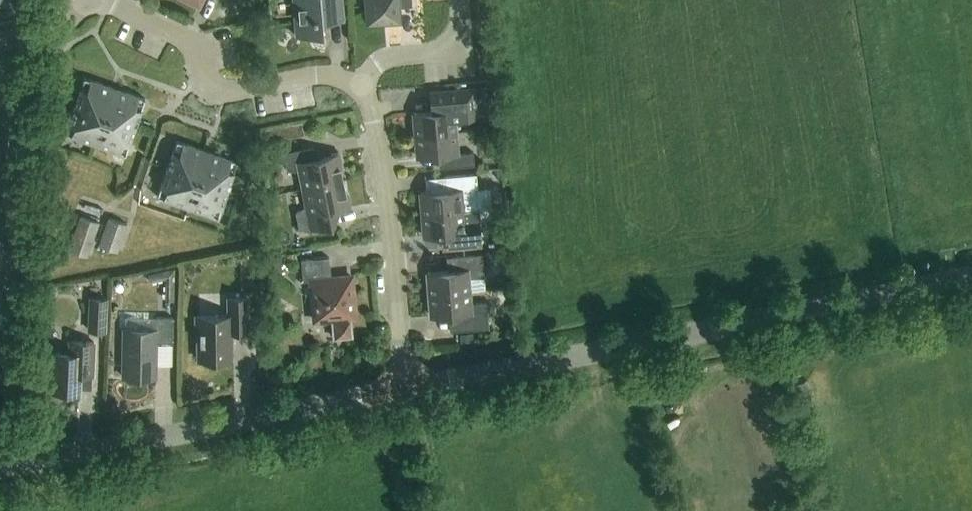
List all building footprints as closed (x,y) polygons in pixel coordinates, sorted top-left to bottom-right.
[(343,16),(341,0),(293,0),(296,36),(322,34),(321,18),(343,16)] [(412,6),(411,0),(364,0),(366,24),(400,22),(399,7),(412,6)] [(144,98),(84,77),(64,133),(125,154),(144,98)] [(476,102),(491,101),(491,84),(476,84),(476,102)] [(415,135),(455,131),(454,119),(477,117),(476,102),(475,86),(429,89),(431,111),(413,113),(415,135)] [(457,153),(455,131),(415,135),(417,157),(443,155),(444,167),(474,165),(473,152),(457,153)] [(237,161),(176,140),(157,196),(218,217),(237,161)] [(299,171),(303,188),(343,180),(337,154),(315,159),(312,147),(283,153),(287,169),(299,171)] [(420,192),(422,214),(479,209),(478,197),(476,173),(445,176),(446,190),(420,192)] [(343,180),(303,188),(306,205),(295,212),(299,229),(328,223),(338,208),(348,206),(343,180)] [(479,209),(422,214),(424,236),(439,235),(440,249),(481,245),(479,222),(479,209)] [(69,250),(86,256),(98,221),(81,215),(69,250)] [(117,251),(126,224),(109,217),(99,245),(117,251)] [(12,220),(2,219),(1,233),(11,234),(12,220)] [(468,278),(484,277),(482,254),(451,256),(452,270),(427,272),(429,294),(469,290),(468,278)] [(314,319),(331,318),(333,338),(352,336),(350,316),(354,316),(351,276),(331,278),(329,257),(301,260),(303,281),(311,280),(314,319)] [(470,303),(469,290),(429,294),(430,316),(456,314),(458,330),(488,328),(486,302),(470,303)] [(88,297),(86,330),(106,331),(107,298),(88,297)] [(229,332),(248,332),(247,297),(228,298),(228,315),(196,315),(196,335),(197,335),(198,359),(231,359),(231,340),(229,340),(229,332)] [(172,342),(173,317),(156,317),(155,330),(123,329),(122,376),(155,377),(156,342),(172,342)] [(79,392),(79,388),(80,375),(92,376),(94,342),(70,341),(69,353),(54,352),(52,391),(79,392)] [(675,463),(690,463),(688,431),(673,432),(675,463)]
